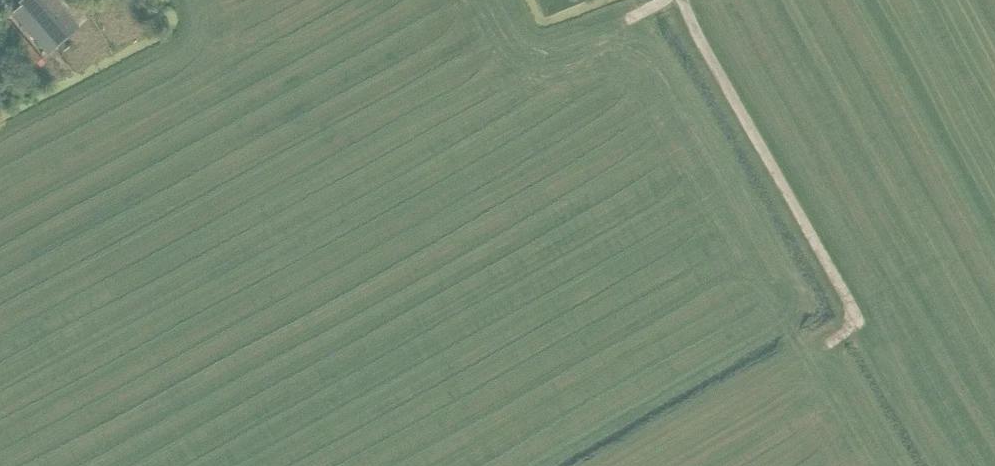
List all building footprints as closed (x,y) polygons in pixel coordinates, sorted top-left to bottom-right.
[(13,13),(48,55),(80,28),(56,0),(23,0),(19,3),(21,6),(13,13)]
